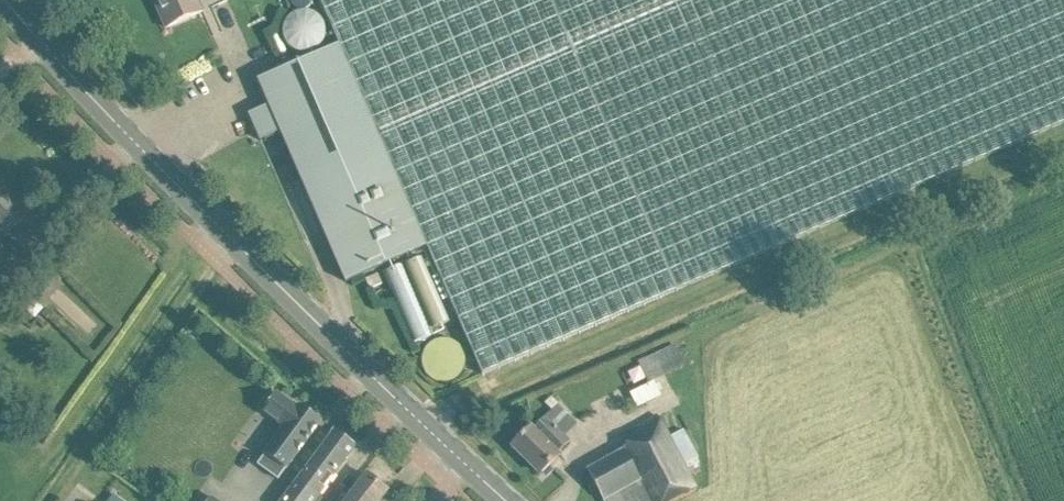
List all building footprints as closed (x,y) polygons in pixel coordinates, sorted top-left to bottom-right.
[(166,28),(204,11),(199,0),(153,0),(166,28)] [(1063,123),(1063,0),(320,0),(339,44),(258,80),(269,105),(249,113),(260,140),(281,132),(346,281),(426,246),(482,375),(1063,123)] [(15,197),(13,199),(0,185),(0,234),(3,237),(30,213),(15,197)] [(0,253),(0,277),(12,266),(0,253)] [(395,266),(384,270),(412,341),(450,326),(439,297),(433,300),(426,282),(431,281),(421,255),(395,265),(395,266)] [(676,344),(638,361),(648,381),(685,364),(676,344)] [(638,408),(656,400),(650,386),(632,394),(638,408)] [(286,468),(321,420),(300,405),(298,408),(276,393),(263,411),(284,427),(265,453),(258,464),(278,479),(286,468)] [(558,452),(570,441),(545,416),(534,428),(526,420),(514,431),(521,437),(512,446),(540,474),(560,454),(558,452)] [(587,469),(604,500),(669,500),(696,487),(670,438),(658,417),(651,420),(632,431),(638,442),(587,469)] [(333,475),(346,458),(347,458),(348,457),(347,456),(354,447),(335,432),(327,442),(327,441),(326,443),(327,443),(283,500),(314,500),(333,475)] [(387,490),(368,475),(348,500),(378,500),(387,490)]
